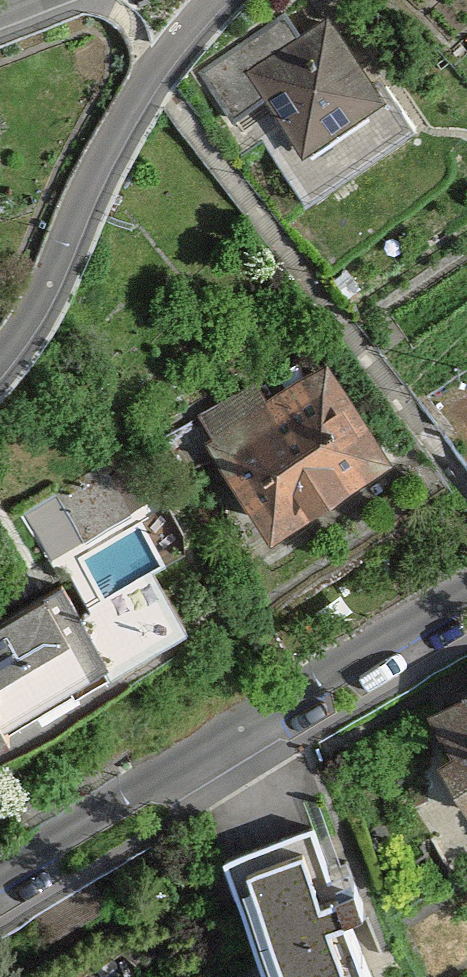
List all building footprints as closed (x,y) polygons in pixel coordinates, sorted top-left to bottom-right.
[(284,15),(201,72),(234,118),(268,94),(286,120),(303,144),(375,93),(366,81),(326,23),(301,40),(284,15)] [(303,144),(286,120),(260,140),(304,203),(415,128),(377,74),(366,81),(375,93),(303,144)] [(254,380),(201,414),(272,521),(377,452),(324,372),(271,406),(254,380)] [(102,465),(56,492),(84,540),(131,512),(102,465)] [(8,731),(2,722),(105,661),(111,670),(186,627),(152,573),(80,615),(62,584),(0,621),(0,736),(8,731)] [(426,727),(466,806),(466,706),(426,727)] [(211,865),(260,976),(401,976),(330,814),(211,865)]
